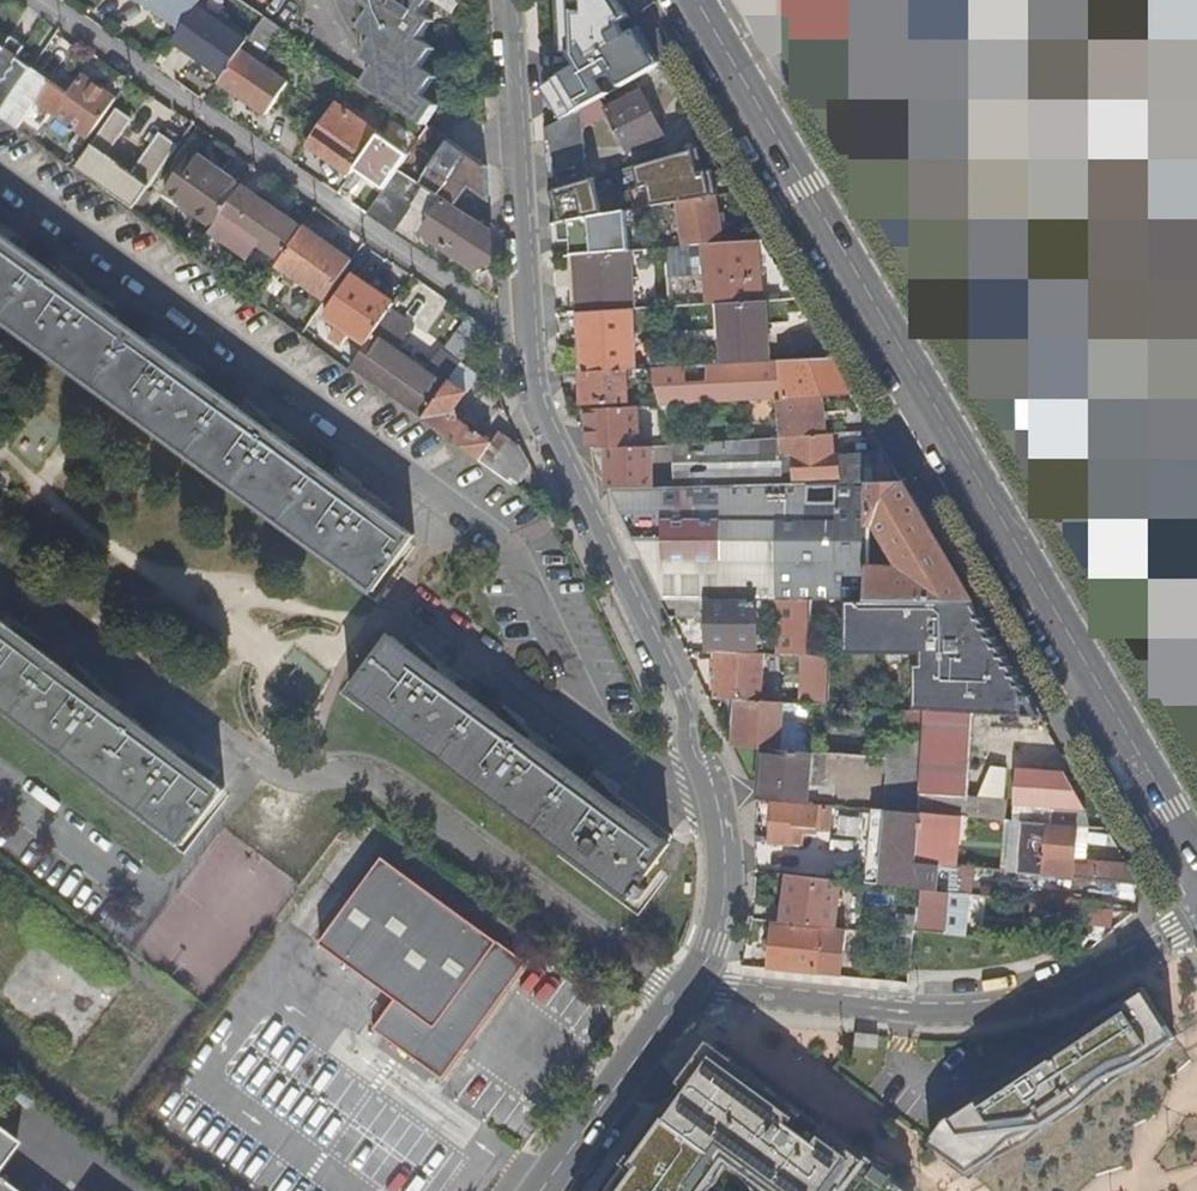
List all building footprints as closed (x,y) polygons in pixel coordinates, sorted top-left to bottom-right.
[(11,15),(18,5),(11,0),(1,0),(0,1),(0,7),(11,15)] [(150,7),(152,4),(185,26),(201,2),(202,0),(140,0),(150,7)] [(365,2),(353,21),(372,35),(361,54),(380,67),(375,76),(369,86),(399,106),(429,126),(436,115),(442,107),(428,97),(440,78),(427,68),(439,50),(426,41),(437,22),(427,15),(435,1),(434,0),(362,0),(365,2)] [(453,13),(461,0),(434,0),(435,1),(453,13)] [(539,12),(540,24),(557,16),(584,0),(549,0),(552,5),(539,12)] [(562,45),(552,26),(557,24),(577,59),(583,55),(611,40),(587,0),(584,0),(557,16),(540,24),(542,57),(562,45)] [(595,0),(587,0),(611,40),(614,45),(619,42),(595,0)] [(252,36),(201,2),(185,26),(184,27),(180,33),(173,44),(223,78),(252,36)] [(148,11),(180,33),(184,27),(185,26),(152,4),(150,7),(148,11)] [(266,20),(222,84),(269,117),(290,86),(266,69),(279,50),(289,36),(266,20)] [(587,62),(583,55),(577,59),(557,24),(552,26),(562,45),(571,59),(586,86),(597,80),(587,62)] [(289,36),(279,50),(293,60),(302,45),(289,36)] [(587,62),(614,45),(611,40),(583,55),(587,62)] [(8,107),(11,102),(19,91),(35,70),(0,46),(0,102),(8,107)] [(72,96),(35,70),(19,91),(11,102),(27,114),(35,102),(91,140),(118,100),(85,77),(72,96)] [(605,96),(597,80),(586,86),(545,109),(546,127),(580,109),(605,96)] [(644,93),(609,112),(630,153),(665,136),(644,93)] [(17,128),(27,114),(11,102),(8,107),(1,116),(17,128)] [(308,144),(352,175),(379,135),(335,106),(308,144)] [(404,128),(420,139),(429,126),(399,106),(393,115),(406,125),(404,128)] [(135,119),(120,109),(78,170),(135,210),(149,190),(178,148),(161,135),(132,176),(108,159),(135,119)] [(580,109),(546,127),(550,190),(558,188),(588,180),(580,109)] [(368,197),(377,203),(387,189),(385,187),(411,147),(385,129),(358,169),(377,182),(368,197)] [(456,200),(480,166),(446,143),(423,177),(456,200)] [(678,203),(713,198),(708,172),(699,174),(694,151),(635,167),(640,189),(647,187),(652,207),(678,203)] [(166,193),(215,227),(242,187),(193,154),(166,193)] [(441,198),(398,172),(387,189),(377,203),(368,216),(397,236),(414,209),(433,221),(426,234),(479,270),(494,262),(493,231),(441,198)] [(588,180),(558,188),(565,220),(590,216),(601,215),(606,214),(597,177),(588,180)] [(304,230),(242,187),(215,227),(210,234),(226,245),(237,230),(282,261),(304,230)] [(135,210),(134,212),(141,216),(156,195),(149,190),(135,210)] [(368,216),(377,203),(368,197),(359,210),(368,216)] [(678,203),(686,247),(705,245),(726,243),(717,197),(713,198),(678,203)] [(606,214),(601,215),(602,225),(616,223),(614,213),(606,214)] [(594,235),(590,216),(565,220),(552,222),(553,242),(594,235)] [(353,262),(305,228),(304,230),(282,261),(277,268),(326,301),(353,262)] [(373,589),(384,575),(412,536),(365,501),(333,478),(272,434),(240,411),(179,366),(147,343),(86,299),(53,275),(0,237),(0,318),(373,589)] [(705,245),(709,305),(763,302),(758,241),(726,243),(705,245)] [(668,248),(652,250),(657,308),(673,307),(668,248)] [(642,309),(638,251),(576,256),(580,312),(633,309),(642,309)] [(565,257),(570,313),(580,312),(576,256),(565,257)] [(53,275),(86,299),(89,296),(57,271),(53,275)] [(369,344),(396,304),(354,277),(327,317),(342,326),(335,337),(347,345),(354,335),(369,344)] [(276,295),(264,286),(255,300),(267,308),(276,295)] [(709,305),(713,366),(772,363),(769,302),(763,302),(709,305)] [(637,370),(633,309),(580,312),(584,372),(637,370)] [(396,311),(354,372),(422,422),(462,366),(487,328),(473,318),(448,355),(445,352),(429,374),(398,352),(417,326),(396,311)] [(147,343),(179,366),(181,363),(150,339),(147,343)] [(648,355),(648,369),(650,369),(674,368),(674,354),(648,355)] [(853,396),(832,361),(772,363),(713,366),(678,368),(674,368),(650,369),(654,383),(660,406),(781,400),(824,398),(853,396)] [(462,366),(422,422),(481,463),(517,489),(528,475),(512,464),(519,455),(498,440),(494,445),(452,415),(479,377),(462,366)] [(584,372),(585,393),(593,392),(594,403),(629,401),(628,385),(654,383),(650,369),(648,369),(637,370),(584,372)] [(593,392),(585,393),(586,403),(594,403),(593,392)] [(826,436),(825,420),(824,412),(824,398),(781,400),(783,438),(826,436)] [(783,438),(781,400),(660,406),(670,435),(673,444),(783,438)] [(660,436),(670,435),(660,406),(650,407),(660,436)] [(240,411),(272,434),(274,431),(243,407),(240,411)] [(590,410),(592,448),(610,447),(640,446),(639,437),(637,407),(590,410)] [(670,435),(660,436),(639,437),(640,446),(673,444),(670,435)] [(795,457),(796,481),(841,479),(840,457),(834,457),(832,435),(826,436),(783,438),(673,444),(676,488),(784,486),(783,452),(795,457)] [(611,489),(664,488),(676,488),(673,444),(640,446),(610,447),(611,489)] [(783,452),(784,486),(796,485),(796,481),(795,457),(783,452)] [(840,457),(841,479),(841,484),(904,483),(887,455),(840,457)] [(333,478),(365,501),(367,498),(335,474),(333,478)] [(664,488),(611,489),(660,594),(662,600),(702,600),(711,600),(765,600),(782,600),(813,601),(856,599),(974,604),(904,483),(841,484),(796,485),(784,486),(676,488),(664,488)] [(1027,691),(974,604),(856,599),(854,646),(910,648),(910,654),(927,654),(925,714),(929,714),(974,716),(1024,718),(1027,691)] [(695,618),(701,611),(702,600),(662,600),(671,618),(695,618)] [(711,611),(711,600),(702,600),(701,611),(711,611)] [(711,611),(711,620),(711,627),(710,648),(758,649),(759,633),(764,634),(765,620),(765,600),(711,600),(711,611)] [(781,620),(782,600),(765,600),(765,620),(781,620)] [(782,600),(781,620),(780,655),(811,656),(813,601),(782,600)] [(184,843),(224,790),(211,780),(180,755),(100,696),(68,672),(44,654),(11,630),(0,621),(0,704),(184,843)] [(13,627),(11,630),(44,654),(47,649),(29,637),(13,627)] [(406,648),(394,639),(384,652),(353,693),(628,898),(632,893),(640,899),(647,890),(639,884),(669,845),(621,809),(590,786),(530,741),(498,716),(438,672),(406,648)] [(409,644),(406,648),(438,672),(441,668),(409,644)] [(697,672),(712,673),(718,673),(719,653),(687,651),(697,672)] [(717,683),(717,700),(738,701),(761,703),(764,654),(719,653),(718,673),(712,673),(712,682),(717,683)] [(72,668),(68,672),(100,696),(101,694),(87,681),(72,668)] [(777,750),(782,704),(761,703),(738,701),(736,747),(766,749),(777,750)] [(846,723),(876,724),(878,710),(852,708),(848,708),(846,723)] [(501,712),(498,716),(530,741),(533,737),(501,712)] [(971,766),(974,716),(929,714),(924,762),(926,763),(971,766)] [(766,749),(764,783),(810,786),(828,787),(831,755),(777,750),(766,749)] [(180,755),(211,780),(214,775),(198,764),(181,753),(180,755)] [(889,760),(885,812),(919,815),(924,762),(889,760)] [(1059,762),(1046,762),(1045,772),(1065,774),(1059,762)] [(923,794),(969,797),(971,766),(926,763),(923,794)] [(1017,770),(1012,823),(1014,823),(1023,824),(1078,828),(1083,829),(1085,807),(1067,774),(1065,774),(1045,772),(1017,770)] [(593,781),(590,786),(621,809),(624,805),(593,781)] [(810,786),(764,783),(763,802),(771,802),(809,806),(810,786)] [(969,797),(923,794),(921,815),(953,818),(967,819),(969,797)] [(1007,801),(969,797),(967,819),(1005,822),(1007,801)] [(770,845),(798,846),(799,829),(824,831),(826,807),(809,806),(771,802),(770,845)] [(872,811),(869,860),(917,865),(921,815),(919,815),(885,812),(872,811)] [(953,818),(921,815),(917,865),(941,867),(949,868),(953,818)] [(1019,874),(1023,824),(1014,823),(1010,874),(1019,874)] [(1023,824),(1019,874),(1094,882),(1095,869),(1075,867),(1075,856),(1076,850),(1078,828),(1023,824)] [(529,964),(383,860),(321,946),(397,1001),(375,1031),(446,1081),(529,964)] [(869,860),(866,885),(918,890),(925,891),(939,892),(941,867),(917,865),(869,860)] [(1129,866),(1095,863),(1095,869),(1094,882),(1140,886),(1129,866)] [(788,876),(784,922),(829,927),(835,928),(840,882),(788,876)] [(939,892),(925,891),(921,928),(945,930),(945,935),(963,937),(969,896),(939,892)] [(1091,910),(1032,903),(1030,919),(1089,927),(1091,910)] [(914,937),(916,916),(897,914),(895,935),(914,937)] [(772,950),(770,969),(791,971),(839,976),(844,929),(835,928),(829,927),(784,922),(775,921),(773,942),(772,950)] [(1139,978),(938,1109),(925,1134),(966,1162),(1175,1032),(1139,978)] [(600,1190),(685,1190),(716,1145),(777,1190),(902,1190),(908,1182),(701,1026),(632,1148),(627,1157),(602,1189),(600,1190)] [(20,1147),(0,1132),(0,1173),(20,1147)] [(0,1182),(0,1190),(12,1190),(0,1182)]
